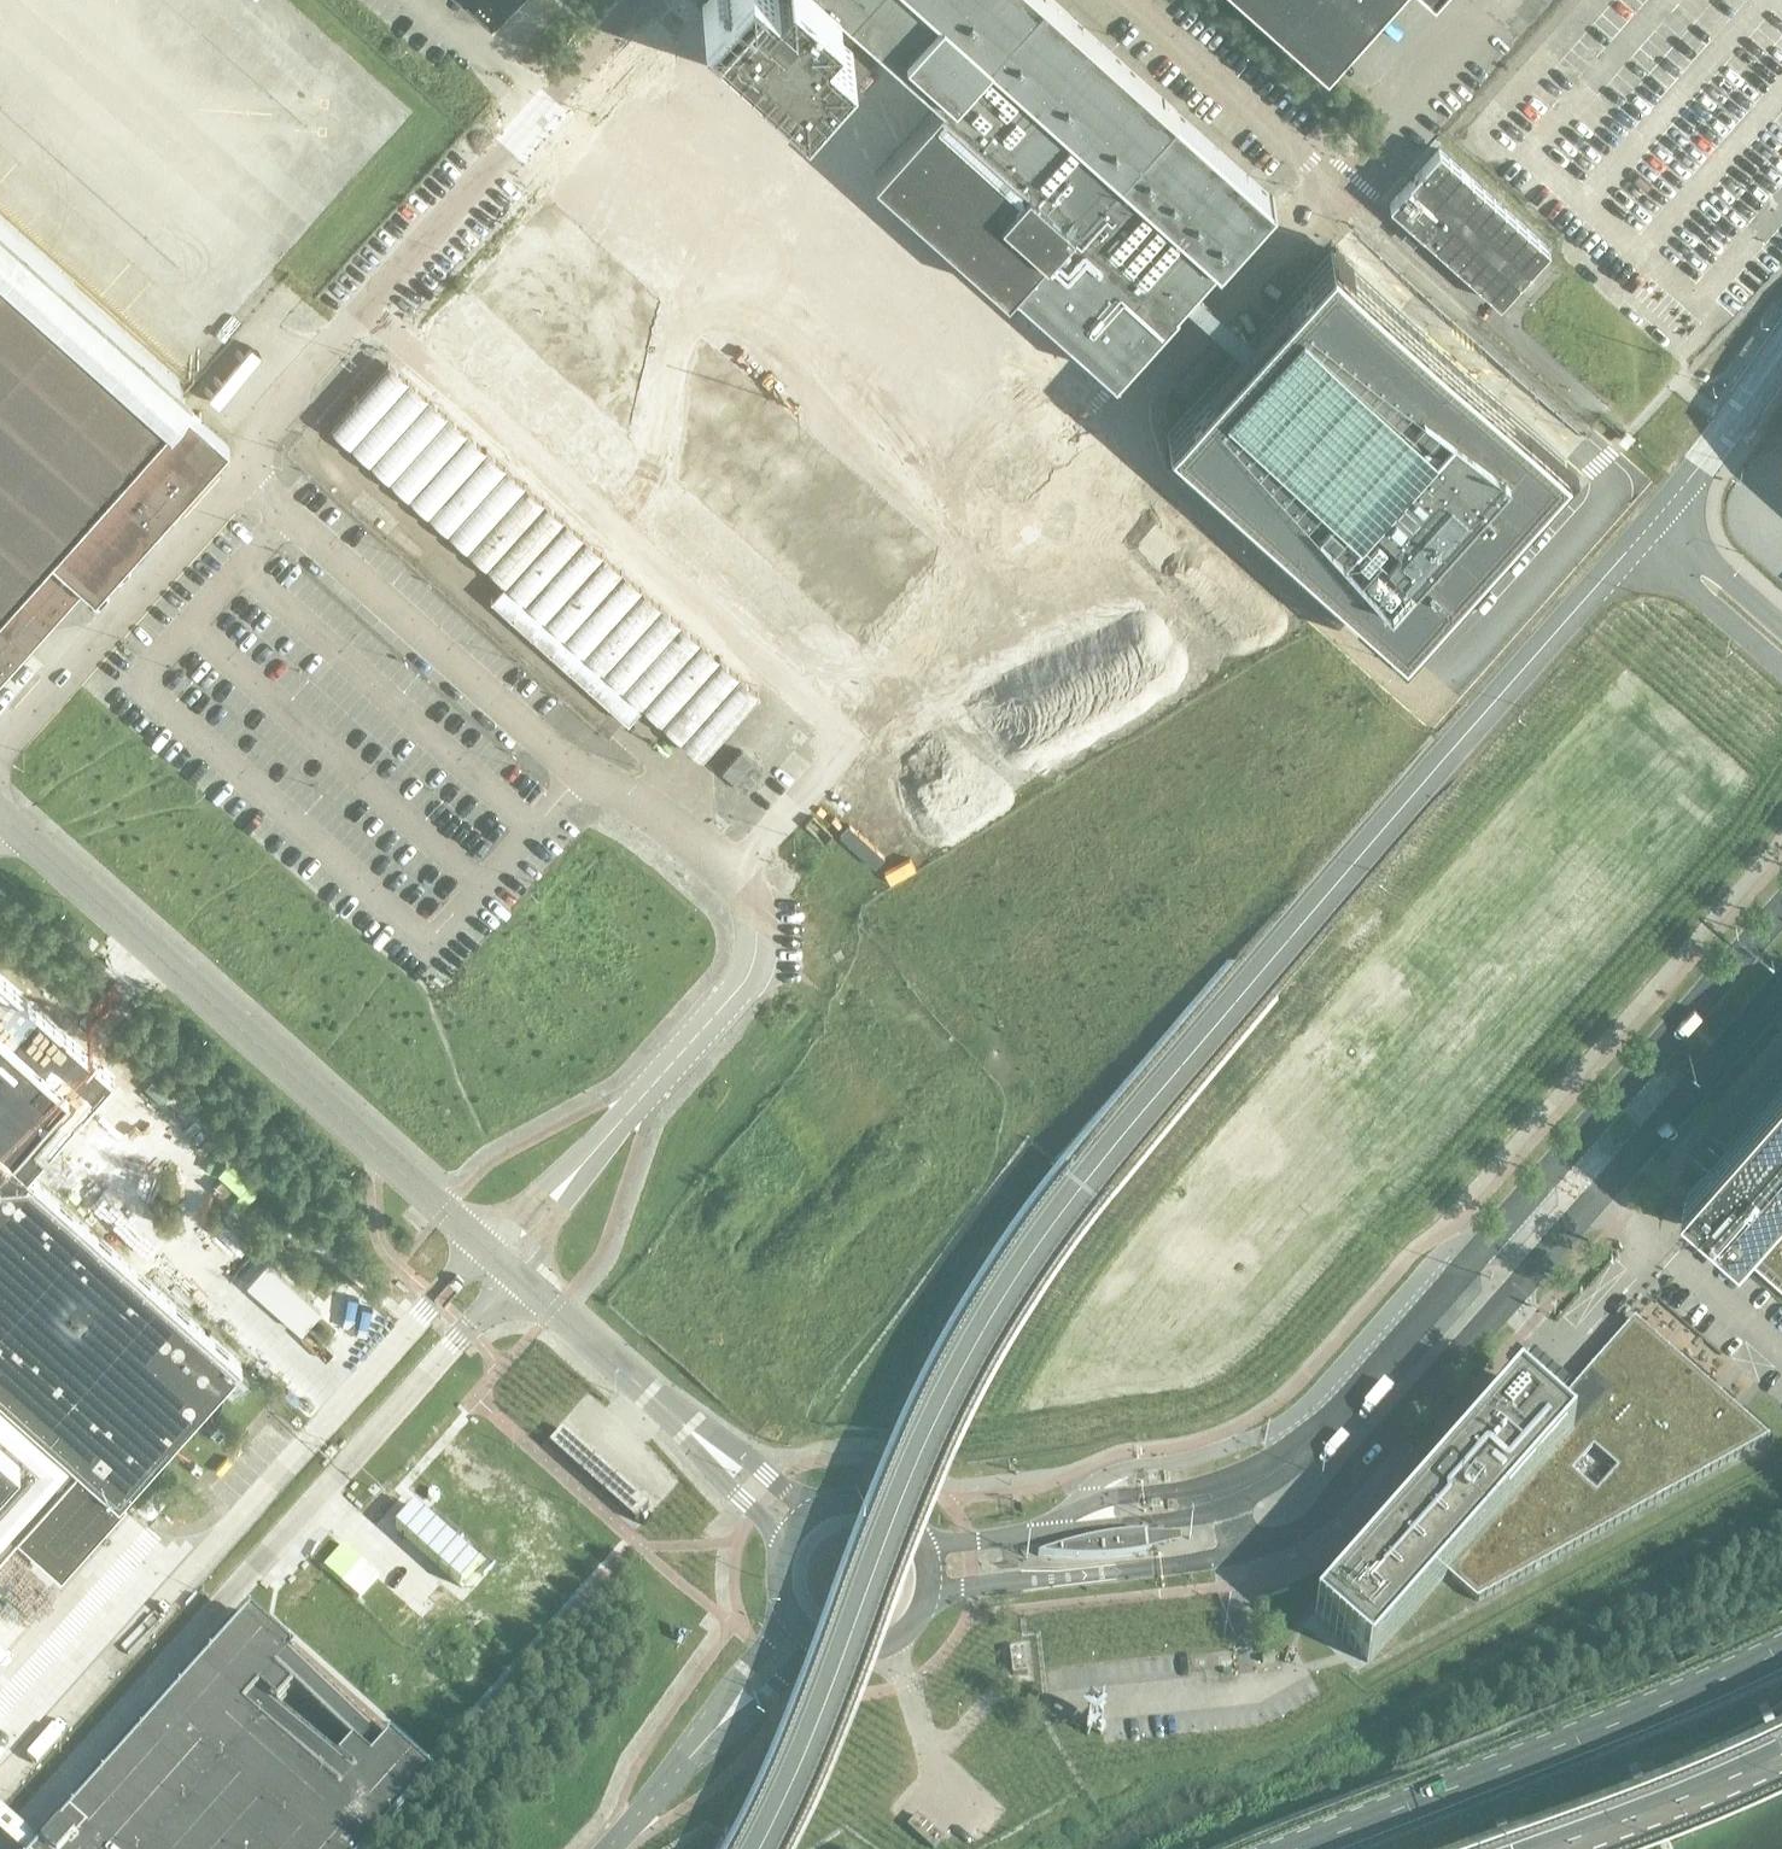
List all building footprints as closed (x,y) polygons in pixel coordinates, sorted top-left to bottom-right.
[(1081,23),(1055,0),(703,0),(698,6),(805,102),(813,94),(832,111),(886,50),(942,100),(873,176),(1005,296),(1015,285),(1017,287),(1115,375),(1178,305),(1176,303),(1216,257),(1219,259),(1275,197),(1081,23)] [(1326,65),(1379,5),(1384,0),(1253,0),(1326,65)] [(1549,247),(1439,148),(1390,203),(1500,302),(1549,247)] [(193,376),(0,205),(0,679),(34,641),(44,630),(85,585),(96,594),(230,444),(198,416),(201,413),(200,412),(197,415),(182,402),(185,398),(183,397),(180,400),(176,396),(183,388),(186,390),(193,382),(191,379),(191,378),(193,376)] [(1168,432),(1403,643),(1474,565),(1567,460),(1332,249),(1168,432)] [(1255,335),(1263,341),(1270,333),(1190,263),(1183,271),(1192,279),(1255,335)] [(640,701),(703,756),(760,692),(389,360),(331,424),(510,584),(508,587),(505,584),(492,599),(627,719),(629,721),(642,706),(638,703),(640,701)] [(1771,457),(1781,466),(1781,442),(1771,457)] [(723,771),(744,790),(764,769),(742,750),(723,771)] [(1687,1194),(1781,1278),(1781,1086),(1687,1194)] [(43,1436),(119,1502),(242,1364),(0,1148),(0,1483),(43,1436)] [(1518,1385),(1315,1615),(1370,1663),(1380,1652),(1447,1575),(1476,1601),(1769,1438),(1634,1319),(1586,1374),(1605,1394),(1571,1432),(1518,1385)] [(649,1507),(563,1430),(559,1434),(552,1442),(549,1445),(635,1522),(637,1519),(645,1511),(649,1507)] [(1158,1535),(1145,1535),(1147,1535),(1147,1533),(1133,1534),(1115,1536),(1103,1538),(1088,1541),(1074,1544),(1056,1549),(1038,1556),(1054,1558),(1075,1559),(1093,1559),(1113,1558),(1132,1556),(1149,1553),(1149,1552),(1147,1552),(1160,1549),(1181,1544),(1180,1535),(1158,1535)] [(220,1657),(194,1686),(49,1848),(362,1848),(425,1778),(251,1622),(220,1657)] [(932,1848),(934,1848),(943,1839),(917,1815),(907,1827),(932,1848)]
